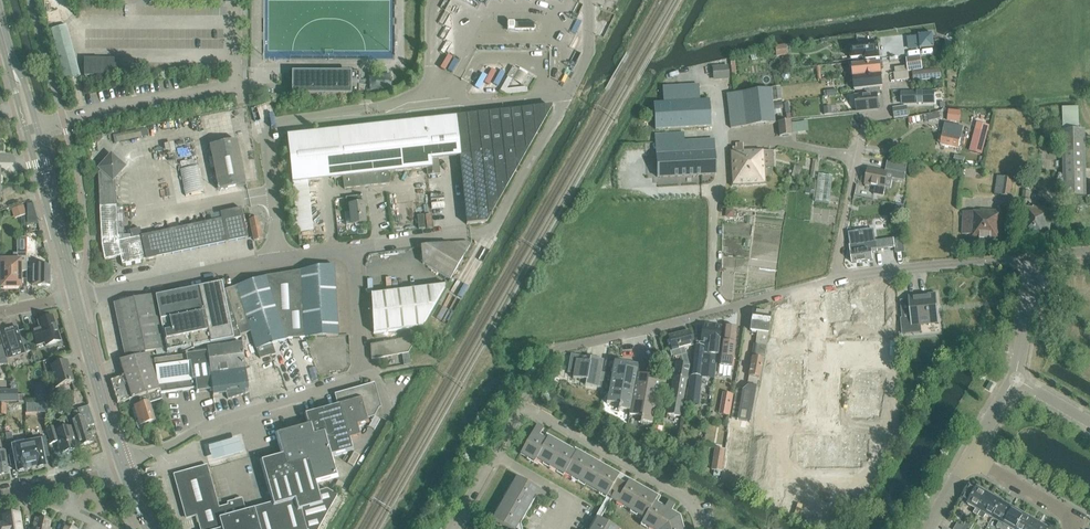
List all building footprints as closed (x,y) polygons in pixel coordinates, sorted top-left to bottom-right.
[(51,29),(65,81),(80,76),(66,25),(51,29)] [(920,49),(934,48),(932,34),(919,36),(920,49)] [(878,42),(850,45),(850,48),(850,49),(851,58),(852,58),(864,57),(864,59),(864,60),(865,60),(879,59),(880,59),(879,58),(878,46),(878,45),(878,46),(878,42)] [(775,46),(776,49),(777,57),(786,55),(785,45),(775,46)] [(907,66),(894,68),(895,73),(909,72),(923,70),(921,56),(906,58),(907,66)] [(84,58),(84,73),(84,75),(117,75),(117,71),(117,58),(84,58)] [(862,64),(861,61),(852,62),(853,78),(881,75),(881,68),(883,68),(883,62),(880,62),(862,64)] [(506,76),(507,77),(526,88),(532,78),(512,66),(506,76)] [(728,66),(711,67),(713,81),(729,80),(728,66)] [(914,81),(941,78),(940,69),(913,71),(914,81)] [(291,72),(291,95),(359,95),(359,72),(291,72)] [(909,72),(895,73),(894,73),(895,81),(910,79),(909,72)] [(854,90),(864,89),(883,87),(881,75),(853,78),(854,90)] [(662,87),(663,102),(699,100),(698,85),(662,87)] [(779,87),(770,88),(770,89),(771,89),(772,101),(780,100),(779,87)] [(864,89),(865,95),(855,96),(856,111),(879,109),(877,95),(880,95),(880,88),(883,88),(883,87),(864,89)] [(742,92),(727,94),(729,109),(731,128),(746,126),(775,123),(774,114),(772,103),(772,101),(771,89),(770,89),(742,92)] [(917,92),(902,93),(902,104),(918,103),(918,104),(922,104),(922,103),(934,103),(934,92),(922,92),(922,91),(917,92)] [(654,103),(655,127),(655,130),(710,126),(708,100),(699,100),(663,102),(654,103)] [(781,102),(772,103),(774,114),(780,113),(779,109),(782,108),(781,102)] [(551,106),(455,117),(456,132),(468,131),(470,155),(528,149),(551,108),(551,106)] [(907,106),(893,108),(894,118),(908,116),(907,106)] [(959,122),(960,111),(949,110),(948,120),(959,122)] [(934,120),(940,119),(939,113),(933,114),(928,116),(930,121),(934,120)] [(343,178),(344,190),(363,187),(390,184),(388,172),(408,170),(427,168),(428,175),(439,174),(434,129),(419,131),(418,121),(367,127),(287,136),(292,183),(343,178)] [(790,124),(790,121),(778,122),(779,136),(791,135),(791,132),(807,130),(807,122),(790,124)] [(978,123),(970,151),(981,154),(988,126),(978,123)] [(945,124),(944,129),(940,144),(959,148),(963,128),(945,124)] [(1085,130),(1062,130),(1064,197),(1086,196),(1085,130)] [(140,131),(113,136),(114,144),(142,138),(140,131)] [(657,155),(656,155),(657,177),(715,174),(714,152),(713,139),(684,141),(684,133),(656,134),(656,142),(657,155)] [(211,147),(221,190),(246,184),(237,141),(211,147)] [(759,151),(759,149),(743,150),(743,144),(735,144),(736,148),(732,148),(733,151),(730,151),(731,186),(765,184),(764,168),(773,168),(772,151),(759,151)] [(899,149),(891,148),(889,158),(898,159),(899,149)] [(528,149),(470,155),(472,171),(518,166),(528,149)] [(120,256),(122,265),(247,238),(241,208),(220,213),(221,219),(131,239),(130,236),(117,236),(114,180),(125,168),(111,154),(97,169),(100,171),(98,174),(99,196),(99,206),(101,245),(104,259),(120,256)] [(905,174),(907,165),(888,161),(886,169),(905,174)] [(518,166),(472,171),(474,187),(508,184),(518,166)] [(180,170),(185,196),(203,193),(198,167),(180,170)] [(874,195),(883,197),(885,187),(884,187),(887,172),(869,168),(865,184),(875,186),(874,195)] [(1010,197),(1013,178),(997,176),(994,194),(1010,197)] [(474,187),(462,189),(466,225),(486,222),(508,184),(474,187)] [(1028,190),(1029,191),(1030,185),(1025,185),(1024,190),(1022,190),(1021,197),(1027,198),(1028,190)] [(355,225),(355,227),(361,226),(361,224),(364,224),(363,208),(365,207),(364,196),(346,198),(346,206),(349,206),(350,213),(344,214),(346,226),(355,225)] [(27,204),(27,224),(37,224),(32,204),(27,204)] [(23,206),(12,210),(15,217),(25,214),(23,206)] [(1019,237),(1047,242),(1053,210),(1033,207),(1033,208),(1024,207),(1019,237)] [(734,210),(726,210),(726,218),(733,218),(734,210)] [(971,234),(971,239),(1000,242),(1002,211),(981,210),(981,212),(964,211),(963,234),(971,234)] [(313,232),(310,215),(296,216),(297,233),(298,234),(313,232)] [(254,241),(261,240),(259,226),(258,227),(256,219),(250,220),(252,228),(251,228),(254,241)] [(850,233),(849,233),(849,235),(853,263),(864,261),(873,260),(872,255),(871,253),(877,252),(877,251),(895,248),(893,239),(874,242),(873,230),(850,233)] [(35,256),(35,238),(26,238),(26,256),(35,256)] [(470,243),(467,242),(420,248),(422,263),(428,267),(450,279),(470,243)] [(1,261),(2,287),(19,287),(19,271),(26,271),(26,254),(12,254),(13,261),(1,261)] [(38,286),(50,286),(50,266),(32,266),(31,285),(38,285),(38,286)] [(255,348),(256,348),(259,359),(271,355),(275,353),(272,344),(288,338),(325,337),(325,330),(324,323),(324,316),(323,308),(323,301),(322,294),(322,287),(322,280),(321,273),(321,267),(298,271),(301,284),(293,285),(285,287),(278,288),(272,289),(265,291),(261,278),(240,285),(244,297),(237,300),(230,302),(237,326),(240,335),(250,332),(255,348)] [(301,284),(298,271),(291,272),(293,285),(301,284)] [(283,274),(285,287),(293,285),(291,272),(283,274)] [(283,274),(276,275),(278,288),(285,287),(283,274)] [(268,276),(272,289),(278,288),(276,275),(268,276)] [(265,291),(272,289),(268,276),(261,278),(265,291)] [(225,289),(222,290),(221,283),(155,296),(166,352),(232,339),(230,329),(237,326),(230,302),(225,289)] [(240,285),(233,287),(237,300),(244,297),(240,285)] [(446,286),(371,295),(373,333),(422,327),(446,286)] [(230,302),(237,300),(233,287),(225,289),(230,302)] [(883,293),(866,293),(867,317),(884,317),(883,293)] [(909,301),(901,301),(902,319),(903,325),(911,324),(911,326),(912,326),(912,324),(920,323),(920,326),(921,325),(921,323),(928,323),(929,325),(930,325),(930,323),(937,322),(938,324),(939,324),(936,293),(935,293),(935,294),(918,296),(918,295),(917,295),(917,296),(909,297),(909,296),(908,296),(909,301)] [(847,294),(826,297),(829,321),(850,318),(847,294)] [(152,295),(114,304),(125,357),(163,348),(152,295)] [(779,309),(775,333),(791,336),(795,312),(779,309)] [(755,344),(765,346),(770,314),(752,312),(749,331),(757,332),(755,344)] [(37,345),(45,343),(45,346),(61,341),(53,316),(38,321),(40,329),(39,331),(34,332),(33,333),(33,330),(32,331),(37,345)] [(703,347),(694,346),(691,376),(689,376),(688,389),(687,389),(686,401),(699,403),(701,377),(713,378),(715,364),(717,364),(720,327),(702,325),(700,342),(703,342),(703,347)] [(718,366),(732,367),(735,344),(734,343),(736,328),(725,326),(723,342),(721,342),(718,366)] [(30,351),(24,330),(18,332),(17,328),(0,333),(8,358),(30,351)] [(688,332),(668,337),(673,358),(677,357),(680,356),(682,364),(676,363),(667,416),(679,418),(689,365),(688,354),(686,355),(685,349),(692,347),(688,332)] [(408,353),(418,336),(371,345),(371,359),(408,353)] [(248,393),(242,344),(206,348),(213,395),(226,393),(228,399),(248,393)] [(211,386),(206,352),(154,359),(157,385),(160,393),(211,386)] [(124,375),(111,379),(118,403),(129,400),(132,408),(135,408),(137,414),(134,415),(137,427),(138,429),(140,430),(143,430),(145,428),(146,427),(146,424),(154,422),(148,403),(162,399),(147,355),(120,361),(124,375)] [(760,378),(763,358),(751,356),(748,376),(749,376),(747,382),(749,382),(748,384),(758,386),(759,378),(760,378)] [(570,358),(568,370),(574,371),(573,374),(573,378),(586,380),(585,385),(602,388),(605,374),(600,373),(603,360),(590,358),(589,363),(585,362),(581,362),(581,361),(581,359),(570,358)] [(51,378),(55,388),(73,382),(67,361),(50,366),(54,377),(51,378)] [(799,361),(777,362),(777,373),(799,372),(799,361)] [(614,362),(607,404),(618,406),(618,411),(629,413),(636,375),(637,370),(625,368),(625,364),(614,362)] [(799,372),(777,373),(777,384),(799,383),(799,372)] [(857,372),(854,392),(875,396),(879,376),(857,372)] [(629,413),(629,417),(640,419),(639,424),(651,426),(658,384),(647,382),(648,377),(636,375),(629,413)] [(71,383),(74,391),(80,389),(77,382),(71,383)] [(11,390),(0,390),(0,401),(17,401),(17,383),(11,383),(11,390)] [(799,383),(777,384),(778,394),(800,394),(799,383)] [(357,390),(366,419),(374,417),(378,409),(380,408),(373,385),(357,390)] [(748,431),(756,386),(748,385),(742,390),(736,389),(729,428),(739,430),(738,435),(744,436),(745,431),(748,431)] [(336,395),(348,438),(358,435),(356,425),(366,422),(366,419),(357,390),(336,395)] [(34,401),(46,402),(47,393),(35,392),(34,401)] [(67,404),(74,402),(71,392),(64,394),(67,404)] [(854,392),(850,412),(872,415),(875,396),(854,392)] [(733,394),(726,393),(722,415),(729,416),(733,394)] [(800,394),(778,394),(778,405),(784,405),(789,404),(794,404),(800,404),(800,394)] [(323,434),(330,455),(351,449),(348,438),(336,395),(335,396),(338,406),(306,415),(309,426),(312,438),(323,434)] [(32,404),(32,413),(42,413),(41,403),(32,404)] [(75,428),(80,446),(92,443),(90,437),(92,437),(89,426),(94,424),(89,406),(78,409),(81,418),(82,418),(84,425),(75,428)] [(374,430),(380,420),(375,417),(369,427),(374,430)] [(55,431),(53,427),(46,429),(51,444),(57,442),(61,455),(78,449),(70,426),(55,431)] [(288,468),(309,461),(315,483),(335,477),(330,455),(323,434),(312,438),(309,426),(278,435),(284,456),(288,468)] [(618,477),(575,453),(574,454),(546,439),(544,441),(538,437),(542,430),(535,426),(519,455),(533,463),(535,460),(562,476),(563,474),(605,498),(607,496),(610,498),(609,500),(643,519),(640,525),(647,528),(680,528),(677,518),(669,514),(674,506),(667,502),(663,510),(653,504),(656,499),(627,483),(624,488),(615,483),(618,477)] [(651,438),(658,439),(659,430),(653,429),(651,438)] [(845,434),(832,435),(833,459),(846,459),(845,434)] [(865,434),(845,434),(846,459),(866,459),(865,434)] [(819,435),(799,435),(799,459),(819,459),(819,435)] [(832,435),(819,435),(819,459),(833,459),(832,435)] [(37,468),(45,467),(44,458),(49,456),(45,438),(26,441),(26,439),(25,439),(31,469),(37,467),(37,468)] [(239,438),(208,446),(213,461),(243,452),(239,438)] [(26,470),(31,469),(25,439),(11,442),(14,456),(9,457),(10,466),(16,465),(17,472),(26,470)] [(711,471),(720,472),(723,451),(714,449),(711,471)] [(8,474),(6,456),(5,451),(0,452),(0,475),(8,474)] [(353,467),(360,456),(354,452),(347,464),(353,467)] [(262,462),(274,505),(295,499),(299,510),(302,519),(303,525),(305,528),(319,528),(338,496),(337,495),(331,492),(327,490),(317,493),(315,483),(309,461),(288,468),(284,456),(262,462)] [(174,475),(186,518),(197,515),(201,528),(305,528),(303,525),(302,519),(299,510),(295,499),(274,505),(272,504),(266,505),(265,508),(245,513),(244,507),(241,507),(235,504),(235,502),(228,503),(229,506),(218,509),(206,466),(174,475)] [(515,478),(491,520),(507,528),(514,528),(532,496),(541,501),(545,495),(515,478)] [(338,480),(331,492),(337,495),(344,483),(338,480)] [(969,493),(965,490),(961,497),(965,500),(965,501),(968,503),(967,504),(976,509),(973,514),(978,516),(990,496),(986,493),(987,493),(980,489),(979,490),(977,489),(973,495),(969,493)] [(992,519),(1002,502),(990,496),(978,516),(983,519),(985,515),(992,519)] [(1013,509),(1002,502),(992,519),(999,522),(996,527),(1000,528),(1002,528),(1013,509)] [(1025,516),(1013,509),(1002,528),(1008,528),(1010,528),(1017,528),(1025,516)] [(5,523),(0,524),(0,528),(21,528),(19,514),(4,516),(5,523)] [(1036,523),(1025,516),(1017,528),(1033,528),(1036,523)] [(34,528),(49,528),(50,521),(40,519),(40,520),(36,519),(34,528)] [(597,519),(591,528),(616,528),(597,519)]
